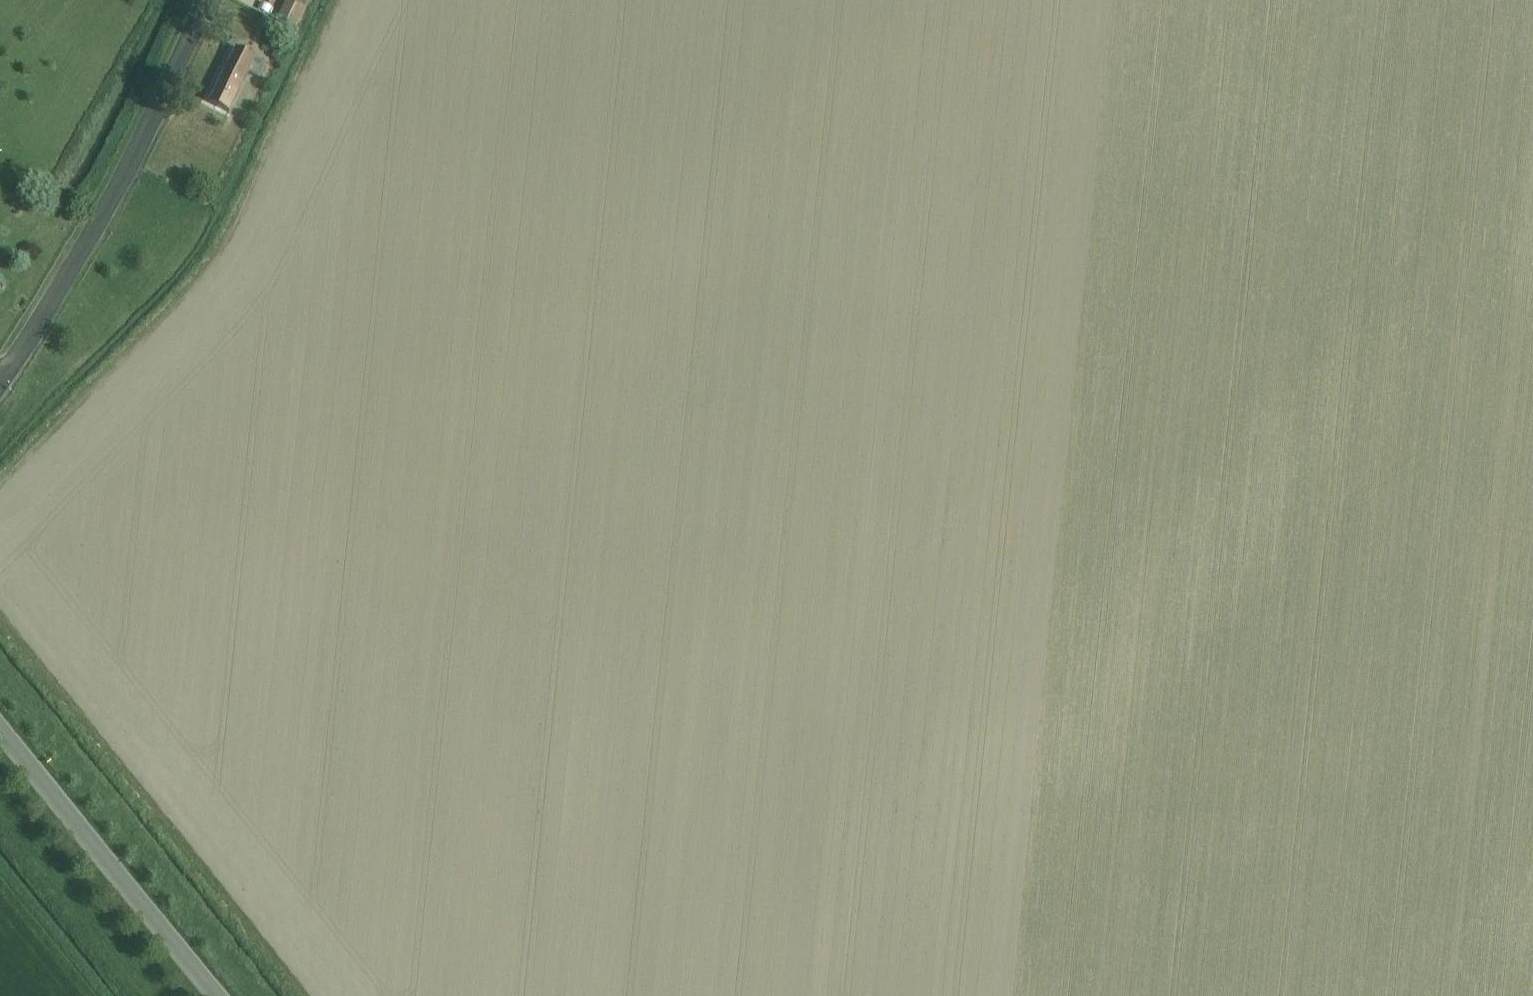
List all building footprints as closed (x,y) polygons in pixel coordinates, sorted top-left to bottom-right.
[(287,2),(275,27),(294,36),(306,12),(287,2)] [(210,104),(230,114),(250,76),(260,81),(267,66),(237,51),(210,104)]
